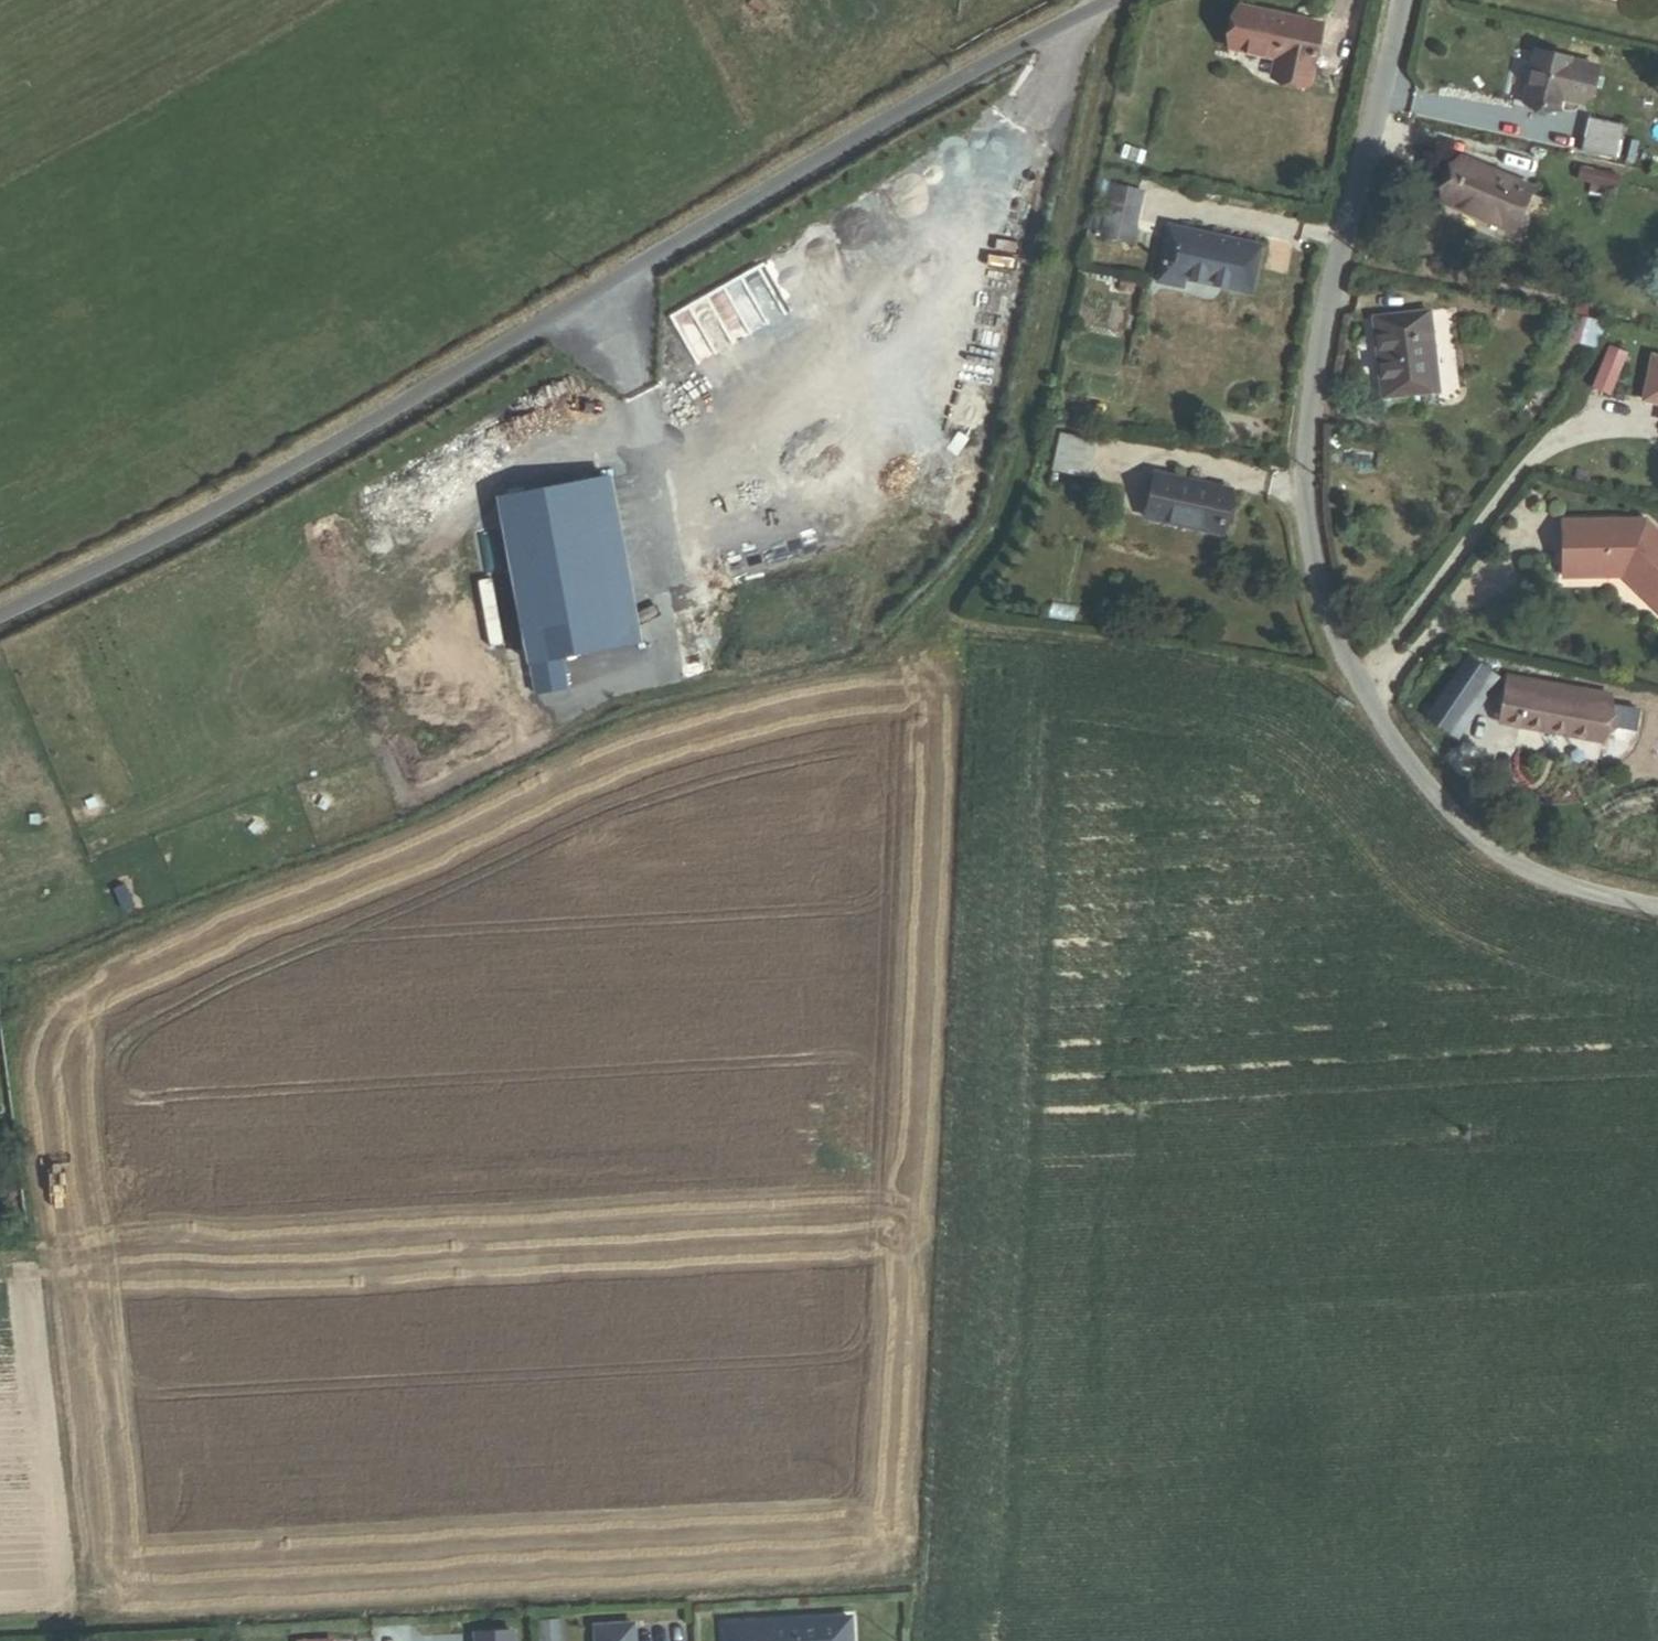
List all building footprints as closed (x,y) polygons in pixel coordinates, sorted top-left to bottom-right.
[(1307,84),(1321,24),(1239,6),(1229,49),(1274,59),(1270,75),(1307,84)] [(1600,108),(1607,76),(1606,76),(1542,62),(1531,114),(1563,120),(1565,113),(1588,119),(1600,108)] [(1623,170),(1630,135),(1595,127),(1588,163),(1623,170)] [(1450,201),(1523,234),(1546,183),(1474,150),(1450,201)] [(1107,244),(1137,250),(1148,197),(1117,192),(1107,244)] [(1192,284),(1259,296),(1267,250),(1171,232),(1162,287),(1190,292),(1192,284)] [(1422,397),(1450,392),(1437,311),(1380,319),(1395,417),(1424,413),(1422,397)] [(1652,355),(1642,400),(1657,404),(1657,357),(1652,355)] [(1064,475),(1098,482),(1105,449),(1070,442),(1064,475)] [(1150,517),(1227,532),(1236,483),(1159,469),(1150,517)] [(609,478),(499,498),(528,662),(561,656),(638,642),(609,478)] [(1645,521),(1562,522),(1562,578),(1623,577),(1624,578),(1635,567),(1657,589),(1657,534),(1645,521)] [(1635,567),(1624,578),(1655,609),(1657,606),(1657,589),(1635,567)] [(561,656),(528,662),(534,694),(567,688),(561,656)] [(1421,719),(1448,737),(1490,674),(1463,656),(1421,719)] [(1595,741),(1603,694),(1507,679),(1499,725),(1595,741)] [(723,1622),(724,1640),(855,1640),(854,1616),(723,1622)] [(627,1623),(588,1625),(589,1640),(628,1640),(627,1623)] [(503,1629),(467,1631),(468,1640),(503,1640),(503,1629)]
